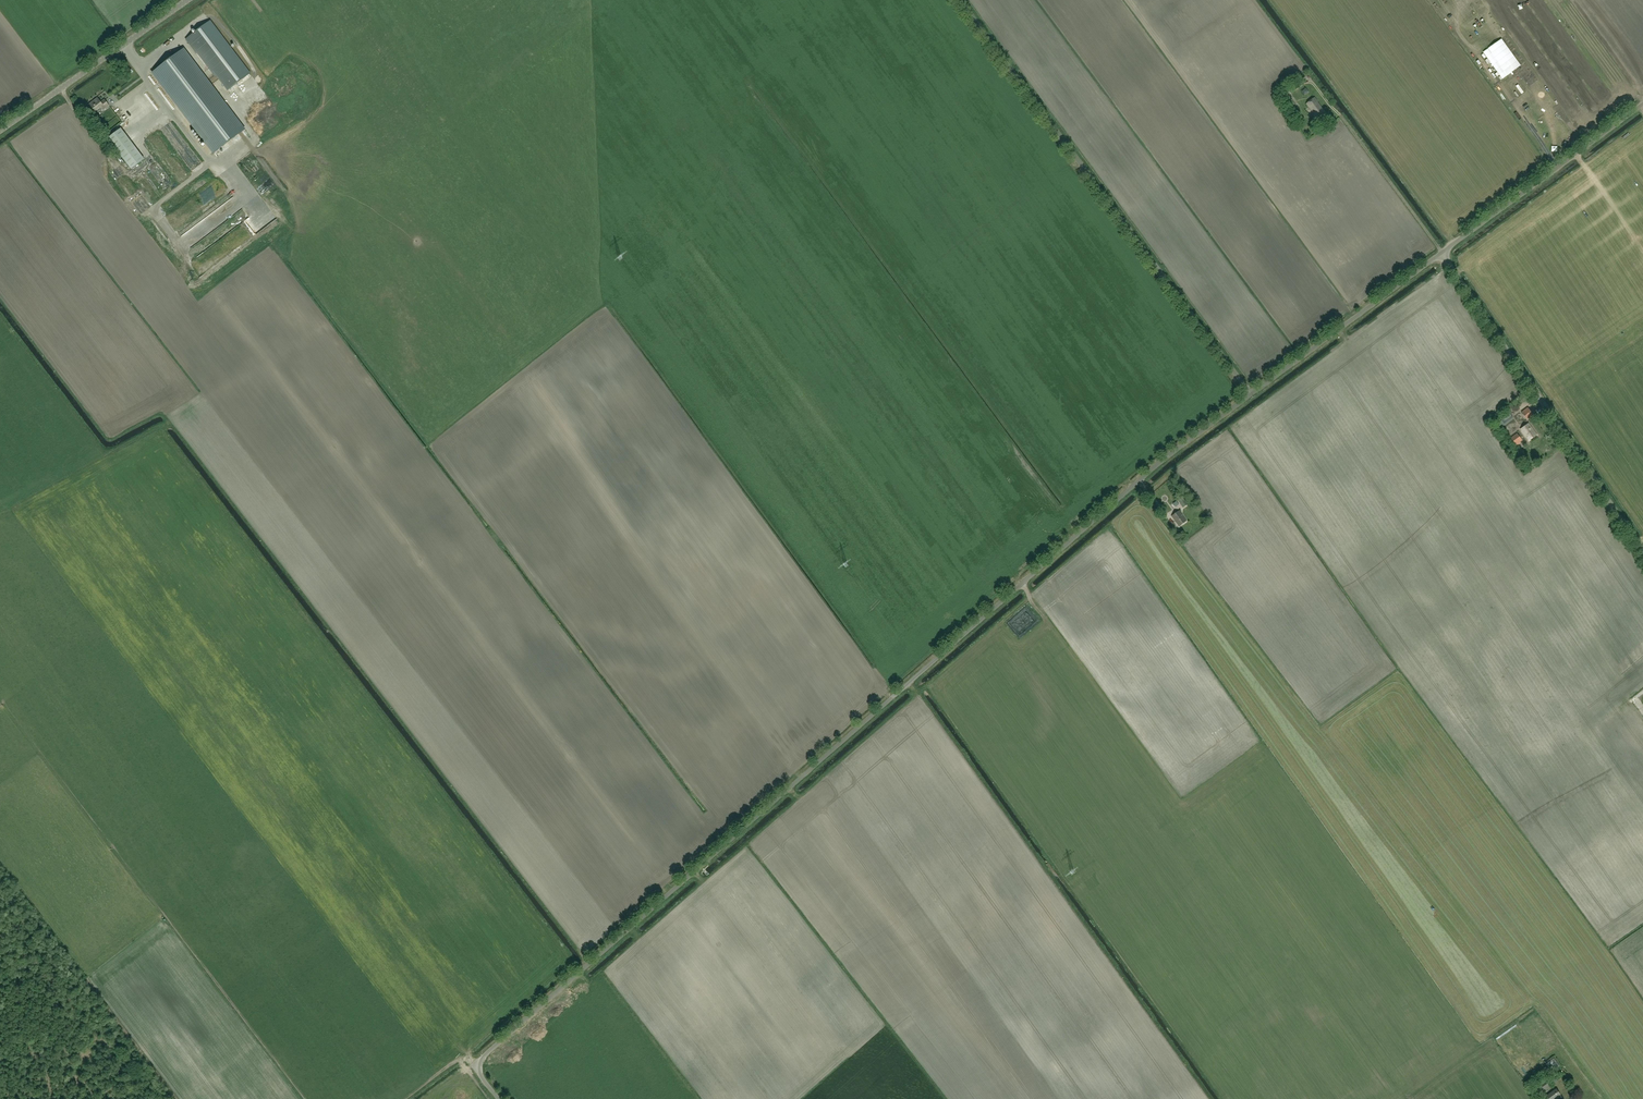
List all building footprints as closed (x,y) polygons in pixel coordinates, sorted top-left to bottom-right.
[(249,74),(210,22),(193,34),(195,36),(193,37),(194,38),(188,43),(196,54),(199,51),(228,90),(249,74)] [(244,130),(183,49),(153,73),(214,153),(244,130)] [(1286,92),(1281,95),(1290,108),(1295,105),(1286,92)] [(1322,122),(1328,117),(1325,113),(1317,101),(1314,97),(1306,104),(1309,107),(1318,119),(1319,118),(1322,122)] [(103,110),(109,105),(105,99),(101,102),(98,98),(90,104),(95,111),(101,107),(103,110)] [(129,163),(142,155),(121,123),(107,132),(129,163)] [(1527,420),(1534,415),(1528,407),(1521,412),(1527,420)] [(1505,414),(1496,421),(1501,428),(1513,419),(1508,412),(1505,414)] [(1529,440),(1537,435),(1529,423),(1521,429),(1529,440)] [(1517,434),(1511,438),(1516,445),(1522,440),(1517,434)] [(1183,508),(1187,505),(1182,498),(1178,501),(1183,508)] [(1179,526),(1187,521),(1179,510),(1172,516),(1179,526)] [(1540,1094),(1550,1087),(1545,1080),(1535,1087),(1540,1094)] [(1560,1094),(1556,1088),(1546,1096),(1548,1098),(1554,1098),(1560,1094)]
